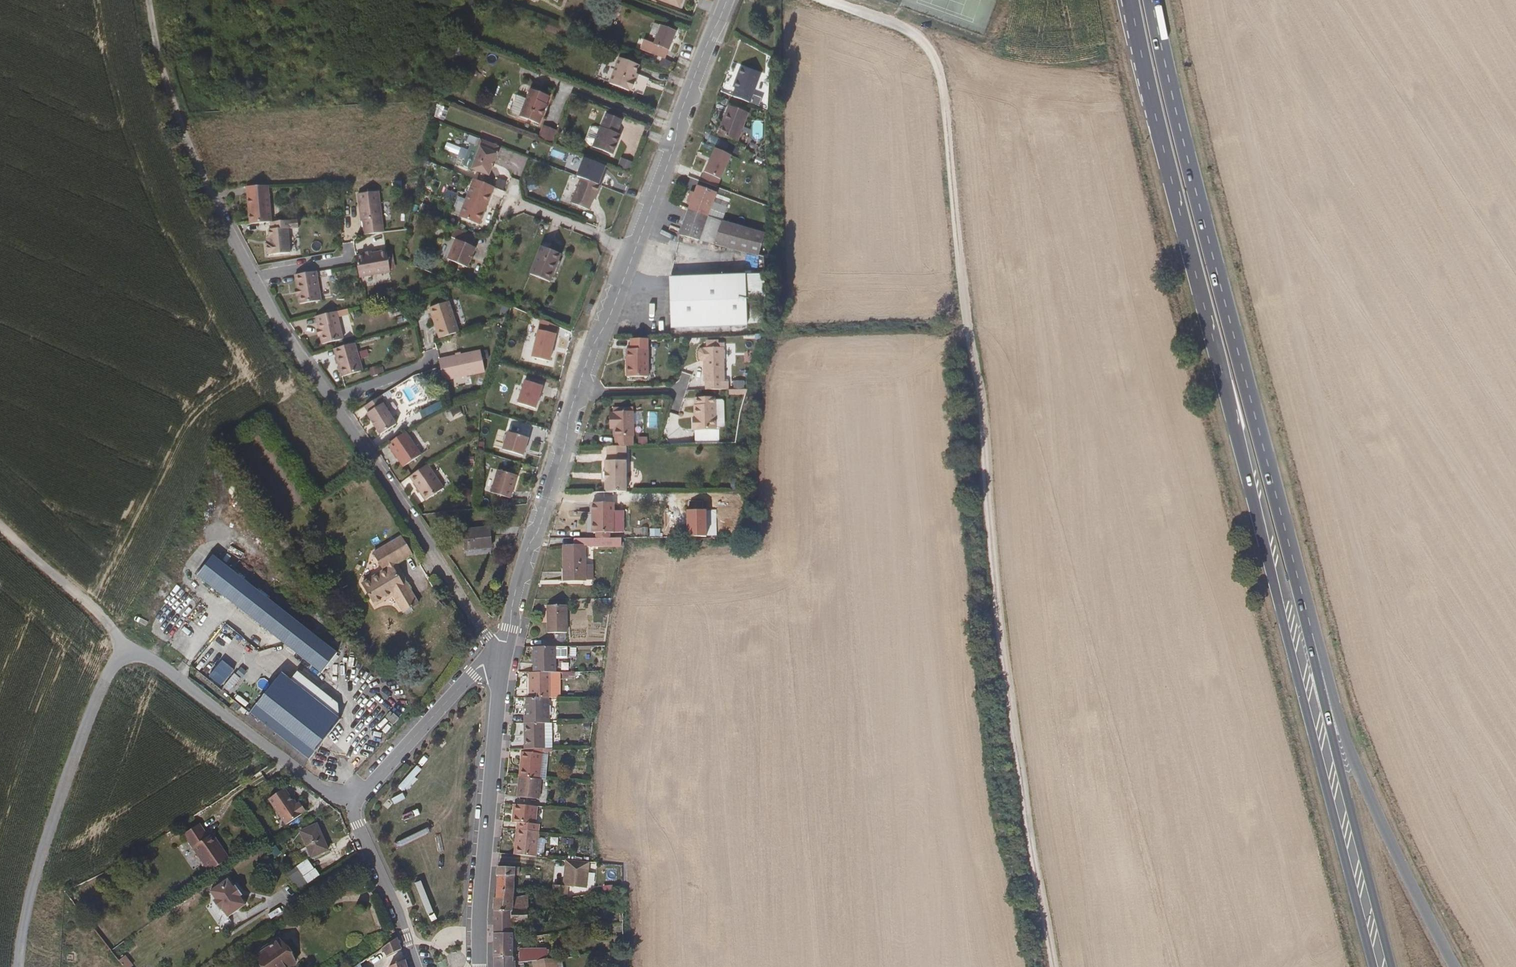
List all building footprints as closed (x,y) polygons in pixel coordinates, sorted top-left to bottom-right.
[(677,11),(681,0),(650,0),(677,11)] [(571,42),(573,36),(558,29),(555,36),(571,42)] [(667,56),(674,36),(659,30),(656,37),(647,33),(643,46),(667,56)] [(636,66),(617,59),(607,85),(625,92),(626,91),(629,92),(633,82),(631,81),(636,66)] [(758,75),(738,67),(730,87),(734,89),(731,97),(748,103),(758,75)] [(536,128),(546,102),(528,95),(517,121),(536,128)] [(747,112),(728,106),(717,134),(736,141),(747,112)] [(619,127),(603,120),(591,151),(611,159),(619,140),(615,138),(619,127)] [(540,139),(555,139),(555,127),(541,127),(540,139)] [(751,139),(763,138),(762,130),(751,131),(751,139)] [(480,176),(490,147),(479,142),(476,150),(478,151),(470,172),(480,176)] [(494,157),(497,150),(490,147),(480,176),(487,179),(495,157),(494,157)] [(732,165),(711,155),(705,168),(726,178),(732,165)] [(737,167),(732,165),(726,178),(731,180),(737,167)] [(768,186),(768,182),(759,177),(757,181),(768,186)] [(568,207),(584,213),(593,188),(578,182),(568,207)] [(493,191),(476,185),(472,183),(457,222),(477,230),(483,216),(480,214),(483,207),(486,208),(493,191)] [(248,197),(248,224),(269,224),(269,187),(251,188),(250,197),(248,197)] [(715,194),(696,187),(688,209),(707,215),(708,214),(715,194)] [(598,190),(593,188),(584,213),(586,214),(593,198),(594,199),(598,190)] [(372,229),(382,229),(379,196),(358,198),(360,225),(363,225),(363,230),(372,230),(372,229)] [(676,205),(671,223),(681,226),(686,207),(676,205)] [(683,223),(702,229),(707,215),(688,209),(683,223)] [(708,214),(707,215),(702,229),(706,230),(711,215),(708,214)] [(711,215),(706,230),(701,243),(757,258),(764,233),(711,215)] [(298,229),(298,222),(269,224),(269,230),(267,230),(268,236),(269,244),(265,244),(266,255),(269,255),(269,257),(289,254),(287,230),(298,229)] [(698,242),(702,229),(683,223),(678,236),(698,242)] [(471,252),(474,241),(453,232),(449,243),(453,245),(446,264),(466,273),(474,253),(471,252)] [(547,286),(558,256),(538,248),(527,277),(547,286)] [(358,280),(390,275),(388,257),(387,254),(383,255),(370,257),(364,258),(354,260),(356,267),(358,280)] [(315,273),(307,275),(295,277),(293,277),(294,279),(296,292),(297,299),(298,306),(318,303),(315,278),(315,273)] [(671,330),(744,326),(742,275),(669,278),(671,330)] [(438,343),(452,338),(457,337),(449,307),(430,313),(435,331),(438,343)] [(342,343),(335,315),(315,320),(318,332),(320,340),(322,347),(342,343)] [(546,327),(531,321),(527,329),(540,335),(517,402),(540,411),(565,341),(544,333),(546,327)] [(336,351),(337,354),(338,359),(335,360),(340,378),(360,372),(358,363),(353,346),(336,351)] [(623,381),(644,379),(643,352),(621,353),(623,381)] [(723,389),(722,355),(702,355),(702,356),(700,356),(697,358),(697,365),(700,367),(702,367),(702,389),(704,389),(703,397),(726,397),(726,389),(723,389)] [(482,378),(479,357),(437,365),(438,370),(441,386),(482,378)] [(380,407),(382,406),(377,399),(361,410),(365,417),(364,418),(377,439),(394,429),(380,407)] [(713,436),(713,404),(694,404),(693,411),(693,424),(692,424),(690,424),(690,435),(691,435),(691,436),(713,436)] [(630,440),(631,415),(611,414),(611,415),(607,415),(607,425),(611,425),(611,431),(611,440),(613,440),(613,449),(625,449),(629,449),(629,440),(630,440)] [(523,456),(529,437),(506,430),(500,449),(523,456)] [(421,458),(405,435),(388,447),(403,470),(421,458)] [(613,449),(605,449),(605,457),(625,457),(625,449),(613,449)] [(602,495),(611,495),(624,496),(625,457),(605,457),(605,467),(603,467),(602,477),(599,479),(599,484),(602,485),(602,495)] [(428,506),(445,495),(427,468),(412,479),(417,485),(415,486),(428,506)] [(512,480),(493,474),(485,498),(504,504),(512,480)] [(589,534),(611,534),(611,495),(602,495),(591,495),(591,506),(590,506),(589,534)] [(485,556),(485,537),(459,537),(459,557),(485,556)] [(606,549),(606,540),(565,539),(565,548),(561,549),(561,582),(583,582),(584,549),(606,549)] [(385,569),(404,557),(396,543),(368,560),(378,577),(357,590),(370,611),(388,600),(399,618),(414,608),(403,591),(400,593),(385,569)] [(319,674),(336,653),(213,556),(196,577),(291,652),(319,674)] [(407,561),(404,557),(385,569),(400,593),(403,591),(391,571),(407,561)] [(546,634),(564,634),(564,607),(545,608),(546,634)] [(532,662),(528,662),(528,673),(549,673),(553,673),(553,648),(532,648),(532,662)] [(338,705),(297,673),(291,681),(281,674),(250,715),(307,760),(340,718),(337,716),(338,705)] [(528,673),(527,698),(549,698),(549,673),(528,673)] [(549,723),(549,698),(527,698),(527,714),(523,714),(523,724),(549,723)] [(391,730),(396,723),(388,716),(382,723),(391,730)] [(550,749),(551,723),(549,723),(523,724),(523,749),(550,749)] [(545,755),(524,752),(521,777),(541,780),(545,755)] [(541,780),(521,777),(519,796),(520,798),(540,801),(543,780),(541,780)] [(295,806),(294,807),(282,791),(266,801),(284,827),(299,816),(299,815),(301,814),(295,806)] [(304,812),(298,804),(295,806),(301,814),(304,812)] [(519,815),(518,824),(520,824),(536,826),(539,807),(518,804),(516,815),(519,815)] [(541,827),(536,826),(520,824),(519,829),(541,832),(541,827)] [(205,839),(197,827),(181,837),(207,874),(227,860),(219,847),(216,850),(207,837),(205,839)] [(310,861),(326,854),(314,828),(298,836),(310,861)] [(517,855),(539,858),(541,832),(519,829),(517,855)] [(219,847),(210,835),(207,837),(216,850),(219,847)] [(588,865),(567,862),(565,890),(555,889),(553,907),(569,903),(570,891),(589,892),(588,865)] [(500,888),(515,888),(517,867),(501,866),(500,877),(501,877),(500,888)] [(306,884),(295,868),(284,876),(296,891),(306,884)] [(232,889),(227,882),(207,895),(212,903),(210,905),(217,914),(219,913),(225,921),(244,907),(239,899),(232,889)] [(241,897),(234,887),(232,889),(239,899),(241,897)] [(499,899),(497,899),(497,910),(515,909),(515,898),(515,896),(515,888),(500,888),(499,899)] [(515,909),(531,908),(530,896),(515,898),(515,909)] [(532,922),(531,908),(515,909),(497,910),(498,934),(513,933),(513,930),(518,930),(517,924),(532,922)] [(535,931),(544,930),(543,920),(534,922),(535,931)] [(498,934),(498,957),(506,956),(513,950),(513,943),(513,934),(513,933),(498,934)] [(395,953),(403,947),(399,938),(390,944),(395,953)] [(281,945),(258,962),(261,966),(298,966),(281,945)] [(513,950),(506,956),(498,957),(498,966),(519,966),(519,962),(514,963),(513,950)] [(548,962),(546,950),(520,953),(520,962),(521,964),(548,962)] [(408,959),(389,966),(411,966),(408,959)]
